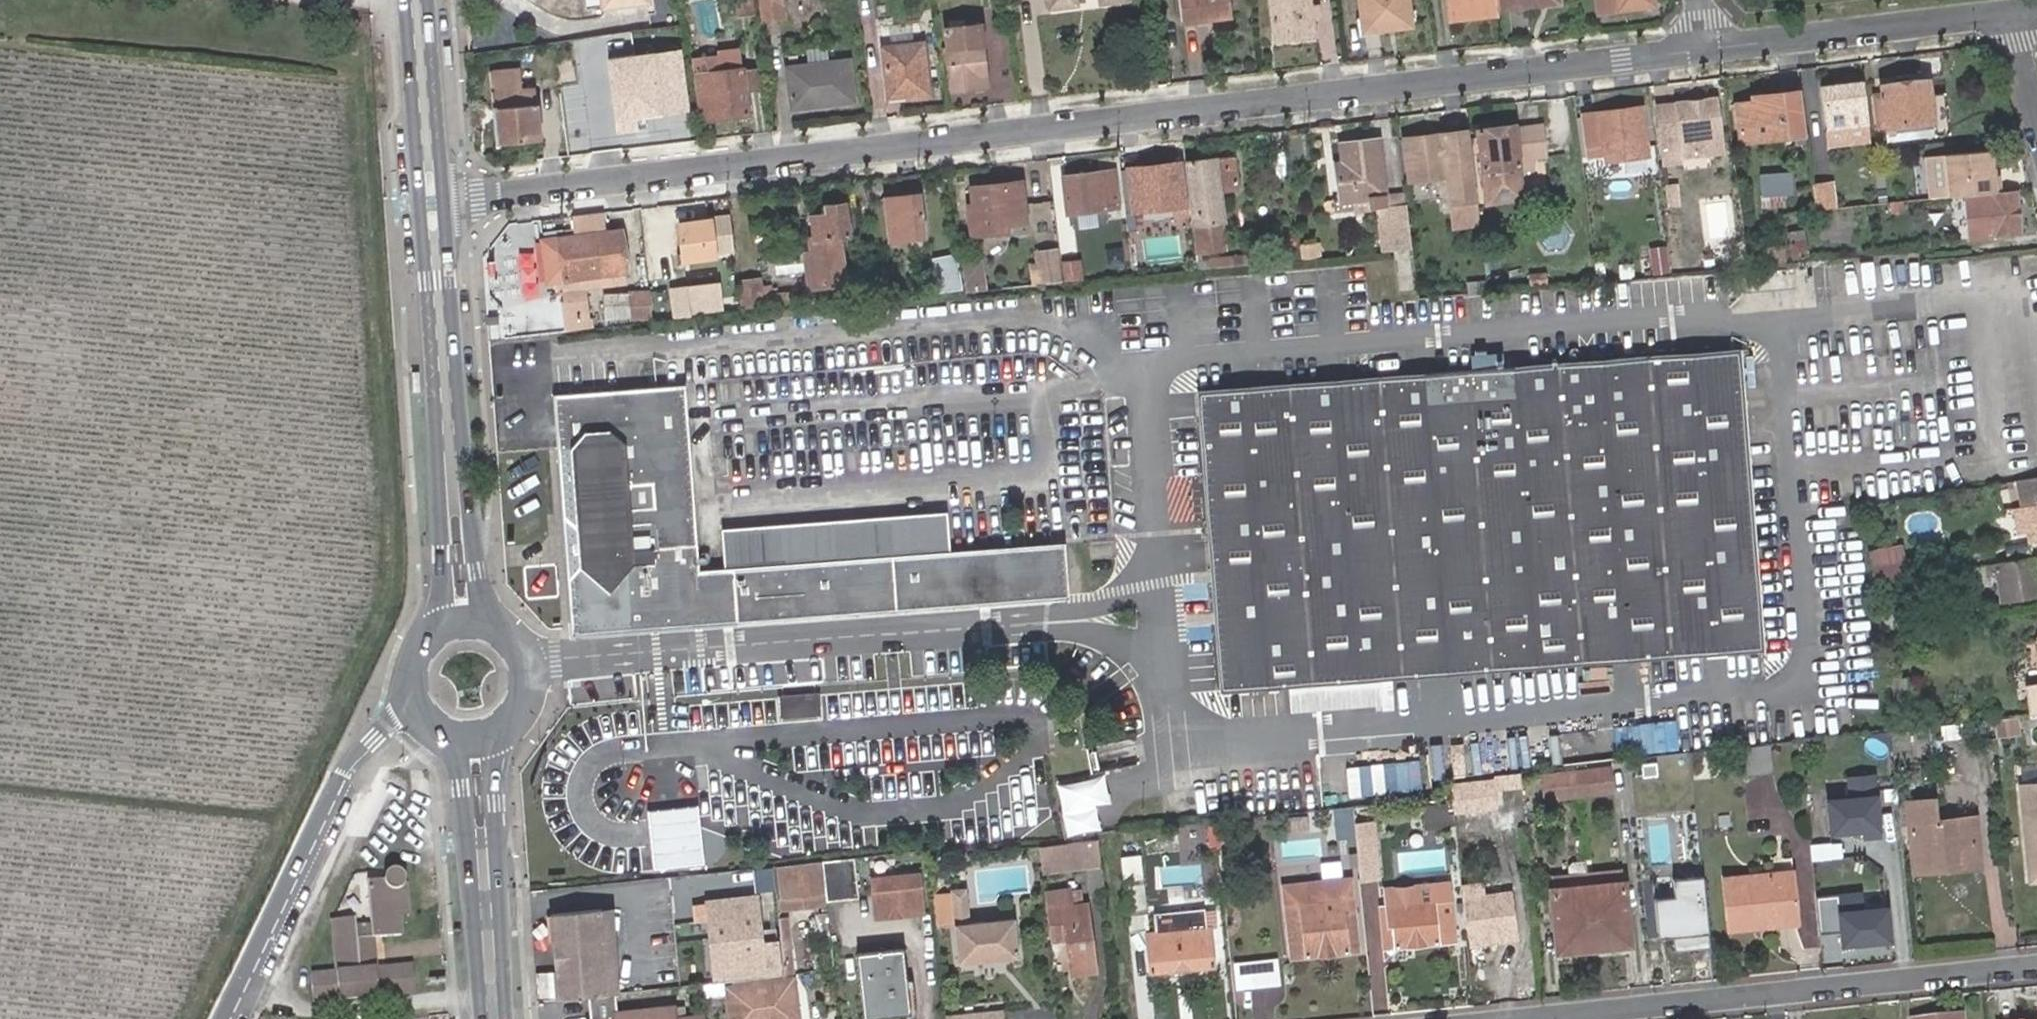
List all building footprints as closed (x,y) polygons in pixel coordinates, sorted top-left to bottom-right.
[(736,11),(752,9),(750,0),(735,0),(736,11)] [(762,17),(783,14),(781,0),(760,0),(762,17)] [(1046,13),(1067,9),(1066,0),(1044,0),(1046,13)] [(1231,15),(1229,0),(1177,0),(1180,20),(1231,15)] [(1275,40),(1312,36),(1308,0),(1270,0),(1275,40)] [(1406,9),(1405,0),(1358,0),(1361,31),(1388,27),(1386,11),(1406,9)] [(1450,18),(1471,15),(1470,8),(1496,4),(1495,0),(1447,0),(1450,18)] [(1598,11),(1649,5),(1651,0),(1597,0),(1598,11)] [(1470,8),(1471,15),(1497,13),(1497,7),(1496,4),(1470,8)] [(1408,25),(1406,9),(1386,11),(1388,27),(1408,25)] [(975,73),(984,71),(978,23),(945,26),(947,46),(940,47),(941,58),(949,58),(952,89),(976,86),(975,73)] [(902,87),(903,95),(927,92),(921,42),(881,47),(886,89),(902,87)] [(680,54),(667,56),(672,92),(684,91),(680,54)] [(689,122),(685,91),(684,91),(672,92),(667,56),(634,59),(640,112),(672,109),(673,123),(689,122)] [(698,75),(712,72),(711,56),(696,59),(698,75)] [(789,107),(852,98),(848,58),(784,66),(789,107)] [(745,88),(743,71),(742,69),(712,72),(698,75),(696,74),(701,111),(702,119),(748,114),(745,88)] [(765,85),(763,69),(743,71),(745,88),(765,85)] [(492,72),(493,92),(497,144),(539,141),(538,105),(537,89),(521,90),(520,71),(492,72)] [(985,85),(984,71),(975,73),(976,86),(985,85)] [(1898,81),(1927,77),(1926,71),(1896,74),(1898,81)] [(1884,124),(1886,139),(1935,133),(1929,91),(1927,77),(1898,81),(1879,84),(1882,105),(1884,124)] [(1820,85),(1824,128),(1867,123),(1862,80),(1820,85)] [(888,97),(903,95),(902,87),(886,89),(888,97)] [(1948,131),(1944,89),(1929,91),(1935,133),(1948,131)] [(1742,139),(1806,132),(1801,90),(1753,95),(1753,102),(1737,104),(1742,139)] [(689,122),(694,121),(690,91),(685,91),(689,122)] [(1675,104),(1657,107),(1664,163),(1683,161),(1682,158),(1680,145),(1722,140),(1717,99),(1675,104)] [(1877,125),(1884,124),(1882,105),(1875,105),(1877,125)] [(1604,159),(1647,154),(1642,108),(1582,115),(1587,155),(1604,153),(1604,159)] [(1517,190),(1521,190),(1521,179),(1519,163),(1533,162),(1529,126),(1515,129),(1514,125),(1477,130),(1484,184),(1489,216),(1504,215),(1504,211),(1507,211),(1518,193),(1517,190)] [(1471,211),(1462,132),(1404,138),(1409,179),(1431,178),(1436,215),(1447,213),(1471,211)] [(1722,140),(1680,145),(1682,158),(1723,152),(1722,140)] [(1379,208),(1384,251),(1412,249),(1405,204),(1403,204),(1390,206),(1389,195),(1384,196),(1378,141),(1342,146),(1344,163),(1346,177),(1335,178),(1336,193),(1338,201),(1352,199),(1370,197),(1371,208),(1379,208)] [(1946,154),(1950,195),(2000,190),(1998,173),(1993,174),(1990,149),(1946,154)] [(1231,157),(1183,162),(1191,224),(1220,220),(1216,186),(1235,184),(1231,157)] [(1346,177),(1344,163),(1333,165),(1335,178),(1346,177)] [(1131,212),(1149,209),(1175,207),(1176,217),(1186,216),(1179,164),(1126,170),(1131,212)] [(1788,171),(1758,174),(1760,193),(1780,191),(1790,191),(1788,171)] [(1067,215),(1117,210),(1113,173),(1063,178),(1067,215)] [(1812,183),(1814,211),(1832,209),(1829,182),(1812,183)] [(1020,183),(973,188),(975,208),(969,209),(973,236),(1009,231),(1008,225),(1024,223),(1020,183)] [(1674,185),(1664,186),(1666,205),(1676,204),(1674,185)] [(1965,194),(1970,238),(2022,232),(2017,188),(2000,190),(1965,194)] [(1523,201),(1521,190),(1517,190),(1518,193),(1507,211),(1504,211),(1504,215),(1514,214),(1524,213),(1523,201)] [(1780,191),(1760,193),(1761,206),(1781,204),(1780,191)] [(1338,201),(1336,193),(1331,194),(1334,211),(1353,209),(1352,199),(1338,201)] [(1389,195),(1390,206),(1403,204),(1402,194),(1389,195)] [(905,205),(886,206),(889,241),(924,237),(920,196),(904,198),(905,205)] [(885,199),(886,206),(905,205),(904,198),(885,199)] [(811,254),(816,289),(820,288),(821,296),(841,294),(839,286),(843,285),(838,238),(846,236),(843,205),(824,206),(826,214),(811,216),(815,239),(809,240),(811,254)] [(1175,207),(1149,209),(1151,220),(1176,217),(1175,207)] [(1471,211),(1447,213),(1449,229),(1473,226),(1471,211)] [(707,220),(677,224),(682,261),(713,257),(707,220)] [(1191,224),(1192,233),(1195,253),(1223,249),(1221,230),(1220,220),(1191,224)] [(1681,226),(1667,227),(1670,257),(1679,256),(1678,249),(1683,248),(1681,226)] [(620,229),(541,238),(545,282),(582,277),(622,273),(625,272),(620,229)] [(1796,231),(1785,234),(1791,259),(1803,256),(1796,231)] [(1322,236),(1308,237),(1310,254),(1324,253),(1322,236)] [(1781,246),(1769,247),(1771,260),(1782,259),(1781,246)] [(1059,279),(1056,250),(1038,252),(1042,282),(1059,279)] [(960,262),(959,253),(933,257),(938,293),(962,291),(960,262)] [(808,290),(816,289),(811,254),(804,254),(808,290)] [(960,262),(962,291),(981,289),(979,260),(960,262)] [(1196,262),(1197,269),(1208,268),(1207,260),(1196,262)] [(1077,261),(1062,263),(1064,281),(1079,279),(1077,261)] [(1549,272),(1533,273),(1535,283),(1550,281),(1549,272)] [(622,273),(582,277),(583,287),(623,282),(622,273)] [(1485,277),(1486,288),(1506,286),(1504,276),(1485,277)] [(769,287),(759,289),(757,280),(739,283),(743,309),(790,304),(788,292),(769,293),(769,287)] [(706,289),(685,292),(684,289),(670,291),(673,316),(689,315),(689,311),(708,310),(706,289)] [(648,291),(629,294),(632,318),(652,316),(648,291)] [(629,294),(607,293),(608,318),(632,318),(629,294)] [(1738,348),(1195,390),(1218,693),(1762,653),(1738,348)] [(691,582),(699,570),(698,566),(685,396),(670,383),(566,392),(553,406),(561,514),(595,539),(596,549),(598,581),(608,590),(691,582)] [(2035,477),(2019,479),(2024,507),(2036,505),(2036,487),(2035,477)] [(2024,507),(2027,525),(2031,524),(2030,518),(2036,517),(2036,505),(2024,507)] [(2024,507),(2014,509),(2017,527),(2027,525),(2024,507)] [(720,528),(723,568),(949,550),(946,511),(720,528)] [(2030,518),(2031,524),(2027,525),(2030,542),(2036,540),(2036,517),(2030,518)] [(598,581),(596,549),(565,578),(569,631),(1068,594),(1063,543),(949,550),(723,568),(699,570),(691,582),(608,590),(598,581)] [(1872,567),(1900,563),(1898,552),(1871,558),(1872,567)] [(2031,577),(2028,556),(1984,564),(1986,574),(1995,573),(2000,602),(2036,595),(2034,576),(2031,577)] [(1872,567),(1875,583),(1903,578),(1900,563),(1872,567)] [(1875,583),(1874,583),(1882,631),(1917,625),(1910,577),(1903,578),(1875,583)] [(2032,712),(2036,711),(2036,682),(2027,684),(2032,712)] [(783,701),(784,722),(816,720),(815,699),(783,701)] [(1622,753),(1685,743),(1681,715),(1618,725),(1622,753)] [(2013,716),(1993,718),(1995,733),(2014,731),(2013,716)] [(1520,771),(1558,767),(1554,729),(1465,738),(1469,776),(1493,774),(1520,771)] [(1084,748),(1048,755),(1059,809),(1062,809),(1095,801),(1089,772),(1084,748)] [(1741,778),(1773,775),(1771,748),(1738,751),(1741,778)] [(1426,787),(1424,758),(1348,763),(1350,792),(1426,787)] [(2028,862),(2036,861),(2036,766),(2019,768),(2028,862)] [(1607,767),(1575,770),(1577,792),(1609,789),(1607,767)] [(1577,792),(1575,770),(1542,774),(1544,795),(1577,792)] [(1521,784),(1520,771),(1493,774),(1494,781),(1494,786),(1500,786),(1521,784)] [(1487,782),(1450,786),(1450,793),(1453,816),(1497,811),(1494,786),(1494,781),(1487,782)] [(1500,786),(1494,786),(1497,811),(1503,810),(1500,786)] [(1643,789),(1648,848),(1687,845),(1685,828),(1675,830),(1672,787),(1643,789)] [(1853,794),(1854,813),(1856,846),(1875,845),(1874,812),(1873,793),(1853,794)] [(1928,814),(1905,817),(1912,886),(1930,885),(1929,877),(1958,875),(1959,883),(1977,881),(1972,831),(1930,836),(1928,814)] [(1438,815),(1423,816),(1424,831),(1439,830),(1438,815)] [(1371,825),(1354,827),(1356,851),(1374,849),(1371,825)] [(1213,828),(1203,829),(1206,856),(1216,856),(1213,828)] [(872,830),(842,833),(843,846),(874,843),(872,830)] [(686,832),(656,835),(658,860),(689,857),(686,832)] [(1099,843),(1038,850),(1040,871),(1088,866),(1102,864),(1099,843)] [(1325,862),(1323,844),(1308,846),(1310,864),(1325,862)] [(1356,851),(1354,851),(1355,859),(1357,879),(1377,878),(1374,849),(1356,851)] [(1447,849),(1405,849),(1405,867),(1447,867),(1447,849)] [(1338,882),(1352,880),(1349,859),(1335,861),(1338,882)] [(1549,862),(1552,890),(1586,887),(1585,876),(1583,859),(1549,862)] [(817,863),(777,866),(781,910),(821,906),(817,863)] [(412,963),(383,966),(374,967),(372,935),(382,935),(399,933),(397,915),(394,888),(396,888),(400,887),(403,885),(405,882),(406,881),(405,877),(404,872),(401,868),(397,865),(392,865),(387,867),(384,870),(381,875),(381,877),(367,879),(370,923),(356,924),(355,915),(332,916),(336,970),(310,971),(311,998),(413,992),(412,963)] [(772,868),(735,872),(736,891),(773,888),(772,868)] [(1706,872),(1667,876),(1669,892),(1650,895),(1655,935),(1674,933),(1676,946),(1714,941),(1706,872)] [(1617,873),(1585,876),(1586,887),(1618,884),(1617,873)] [(1791,873),(1768,875),(1768,883),(1791,881),(1791,873)] [(1139,875),(1121,876),(1123,899),(1126,898),(1139,897),(1141,915),(1143,916),(1139,875)] [(1768,883),(1768,875),(1721,880),(1726,929),(1741,927),(1741,922),(1753,920),(1754,926),(1795,922),(1791,881),(1768,883)] [(1930,885),(1959,883),(1958,875),(1929,877),(1930,885)] [(918,876),(870,879),(873,917),(921,914),(918,876)] [(837,881),(839,903),(856,902),(855,880),(837,881)] [(408,914),(405,882),(403,885),(400,887),(396,888),(394,888),(397,915),(408,914)] [(1591,944),(1628,941),(1622,884),(1621,884),(1618,884),(1586,887),(1591,944)] [(1552,890),(1557,947),(1591,944),(1586,887),(1552,890)] [(1417,889),(1383,892),(1384,906),(1418,903),(1417,889)] [(964,890),(949,891),(950,906),(966,905),(964,890)] [(1045,892),(1047,906),(1051,941),(1063,941),(1066,973),(1090,972),(1083,902),(1079,903),(1070,904),(1069,893),(1068,890),(1045,892)] [(1836,929),(1836,941),(1887,942),(1887,902),(1865,902),(1865,891),(1820,891),(1820,929),(1836,929)] [(1069,893),(1070,904),(1079,903),(1078,892),(1069,893)] [(1509,893),(1461,897),(1465,939),(1513,935),(1509,893)] [(1126,898),(1130,932),(1144,931),(1143,916),(1141,915),(1139,897),(1126,898)] [(744,898),(733,899),(737,956),(749,955),(745,900),(744,898)] [(1518,899),(1519,908),(1527,907),(1526,898),(1518,899)] [(737,956),(733,899),(710,901),(710,904),(703,904),(704,906),(705,921),(711,978),(737,976),(778,973),(778,972),(778,970),(778,953),(777,953),(777,951),(759,953),(759,947),(754,899),(745,900),(749,955),(737,956)] [(1384,906),(1379,907),(1383,948),(1455,940),(1451,900),(1418,903),(1384,906)] [(839,903),(840,915),(857,913),(856,902),(839,903)] [(1284,906),(1288,958),(1356,950),(1353,910),(1322,913),(1321,903),(1284,906)] [(966,905),(950,906),(952,926),(967,925),(966,905)] [(704,906),(690,908),(692,923),(705,921),(704,906)] [(597,909),(547,914),(555,998),(586,995),(605,993),(597,909)] [(605,909),(597,909),(605,993),(614,992),(605,909)] [(1154,919),(1155,935),(1202,930),(1200,914),(1154,919)] [(827,918),(818,918),(820,932),(828,932),(827,918)] [(967,925),(952,926),(956,965),(980,963),(979,958),(993,956),(993,961),(1016,959),(1012,920),(967,925)] [(785,921),(778,922),(783,974),(791,973),(785,921)] [(1202,930),(1155,935),(1144,936),(1148,972),(1209,967),(1205,930),(1202,930)] [(374,967),(383,966),(382,935),(372,935),(374,967)] [(1513,935),(1465,939),(1466,945),(1513,941),(1513,935)] [(1591,944),(1592,951),(1629,948),(1628,941),(1591,944)] [(1574,953),(1592,951),(1591,944),(1557,947),(1558,954),(1574,953)] [(776,945),(759,947),(759,953),(777,951),(776,945)] [(860,1007),(909,1003),(909,1002),(905,949),(856,953),(859,1002),(860,1007)] [(1281,955),(1236,957),(1237,985),(1283,983),(1281,955)] [(730,984),(734,1018),(796,1018),(794,1007),(793,990),(792,978),(786,977),(775,979),(730,984)] [(586,995),(589,1017),(589,1018),(686,1018),(682,1016),(673,1017),(672,1005),(616,1010),(614,992),(605,993),(586,995)] [(910,1013),(909,1003),(860,1007),(860,1017),(910,1013)] [(681,1004),(672,1005),(673,1017),(682,1016),(681,1004)]
